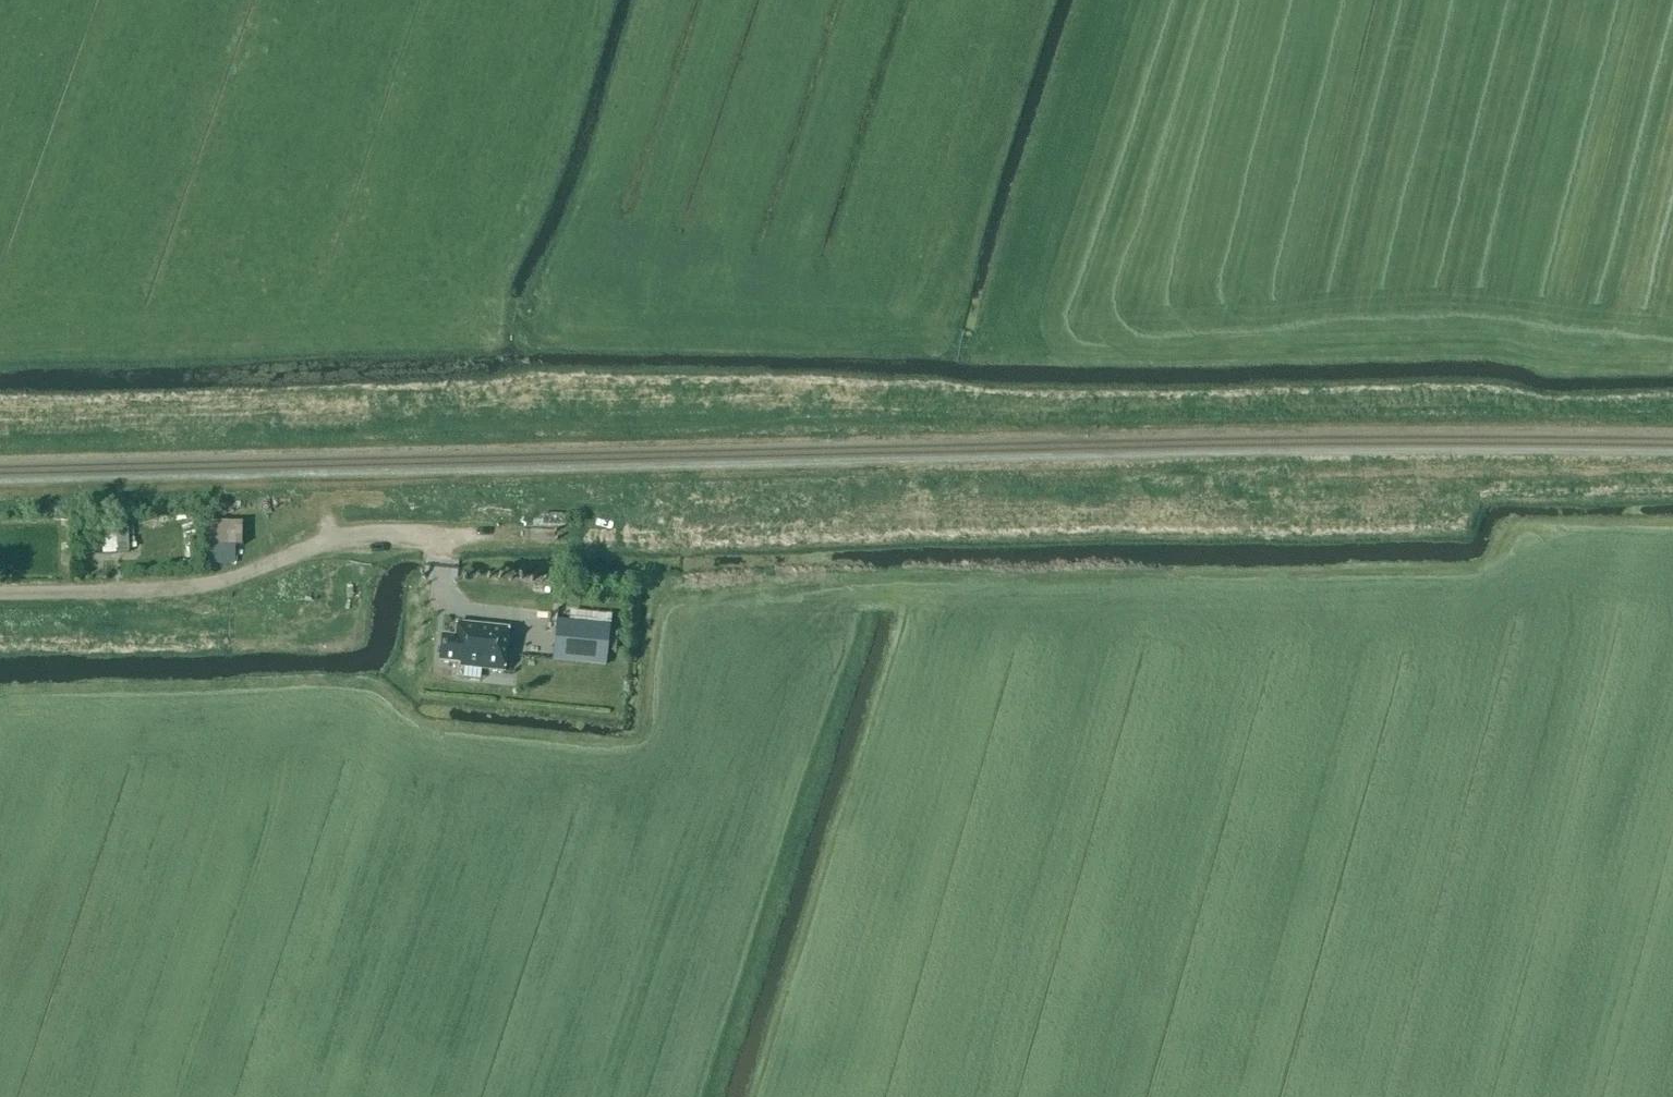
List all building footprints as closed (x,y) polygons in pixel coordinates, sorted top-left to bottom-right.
[(243,544),(243,518),(205,517),(204,543),(243,544)] [(101,523),(102,551),(118,550),(118,542),(134,542),(133,522),(101,523)] [(563,588),(584,590),(585,581),(564,579),(563,588)] [(612,617),(558,612),(553,655),(607,661),(612,617)] [(460,668),(503,672),(508,629),(455,623),(454,638),(441,636),(438,662),(460,665),(460,668)]
